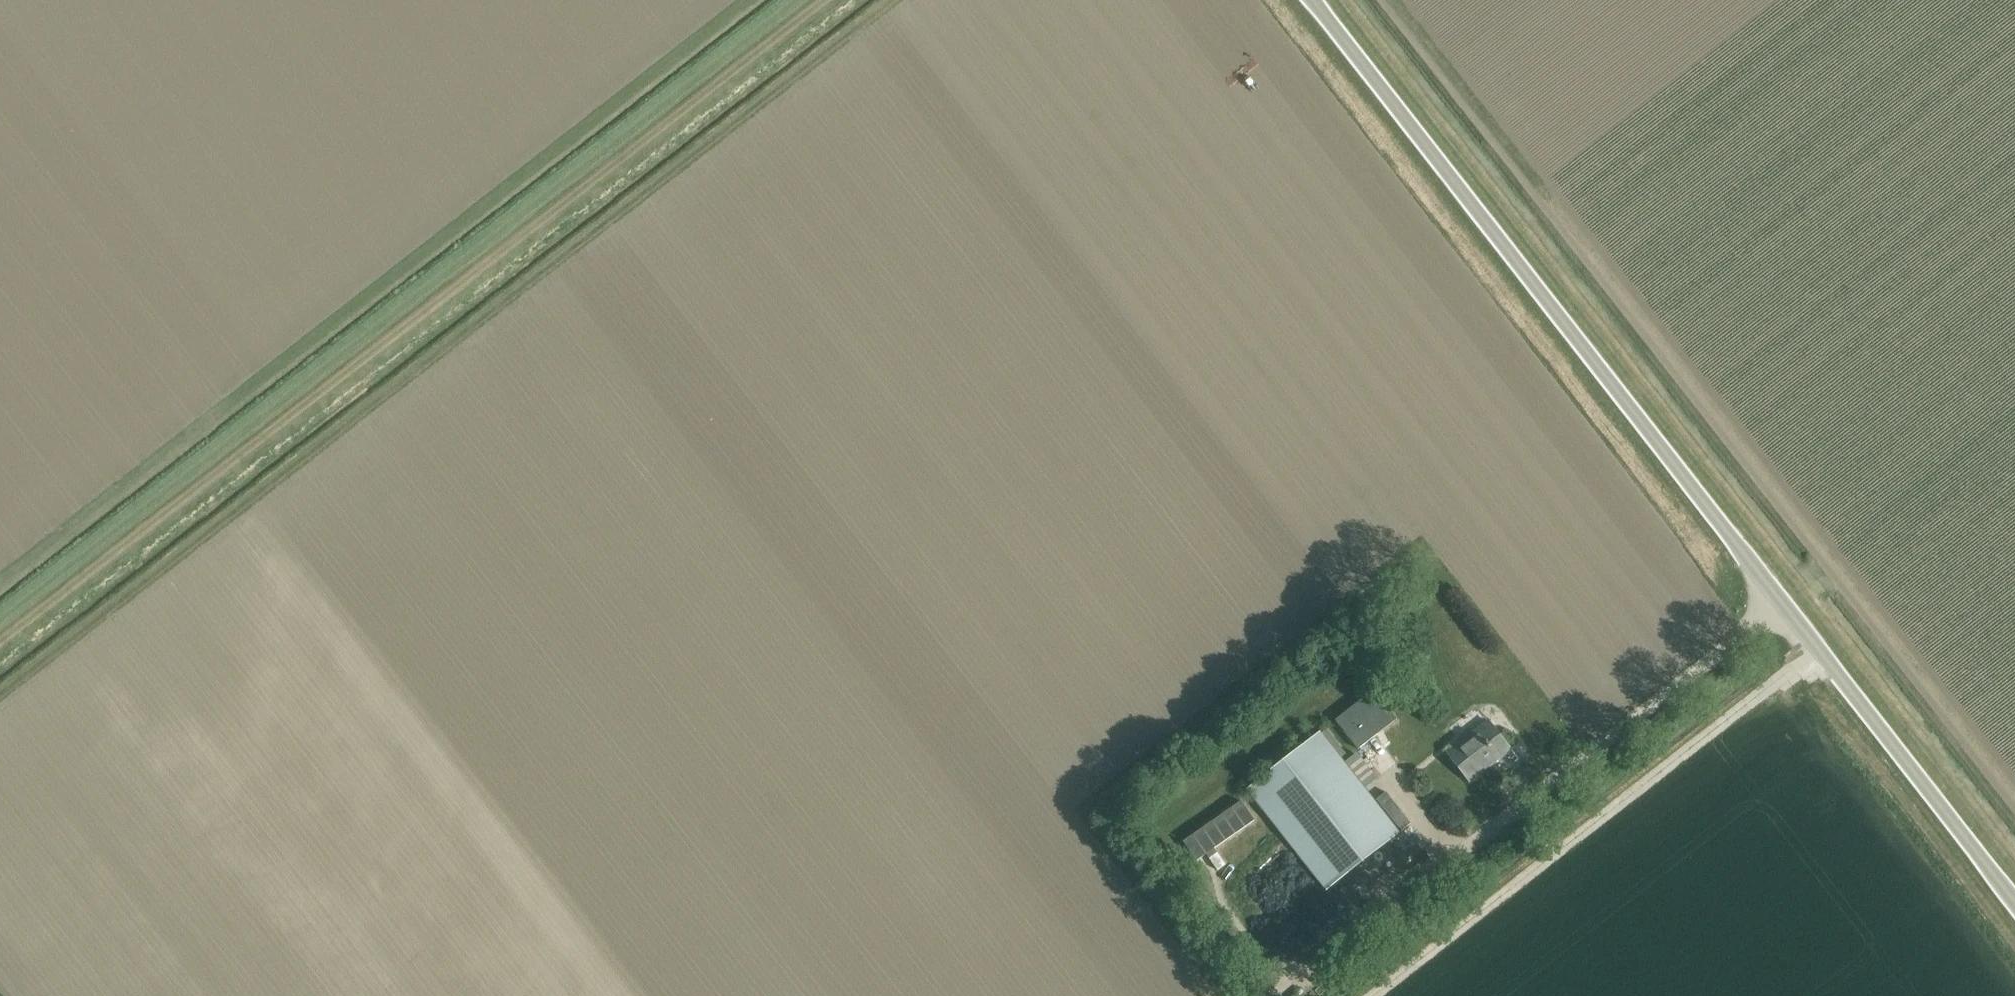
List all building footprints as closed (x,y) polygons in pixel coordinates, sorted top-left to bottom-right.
[(1447,753),(1469,781),(1470,780),(1469,779),(1509,748),(1509,749),(1510,748),(1488,720),(1487,721),(1488,722),(1448,753),(1448,752),(1447,753)] [(1398,832),(1319,731),(1247,788),(1326,889),(1398,832)] [(1376,741),(1356,749),(1363,768),(1383,760),(1376,741)] [(1253,862),(1269,851),(1262,840),(1246,851),(1253,862)]
